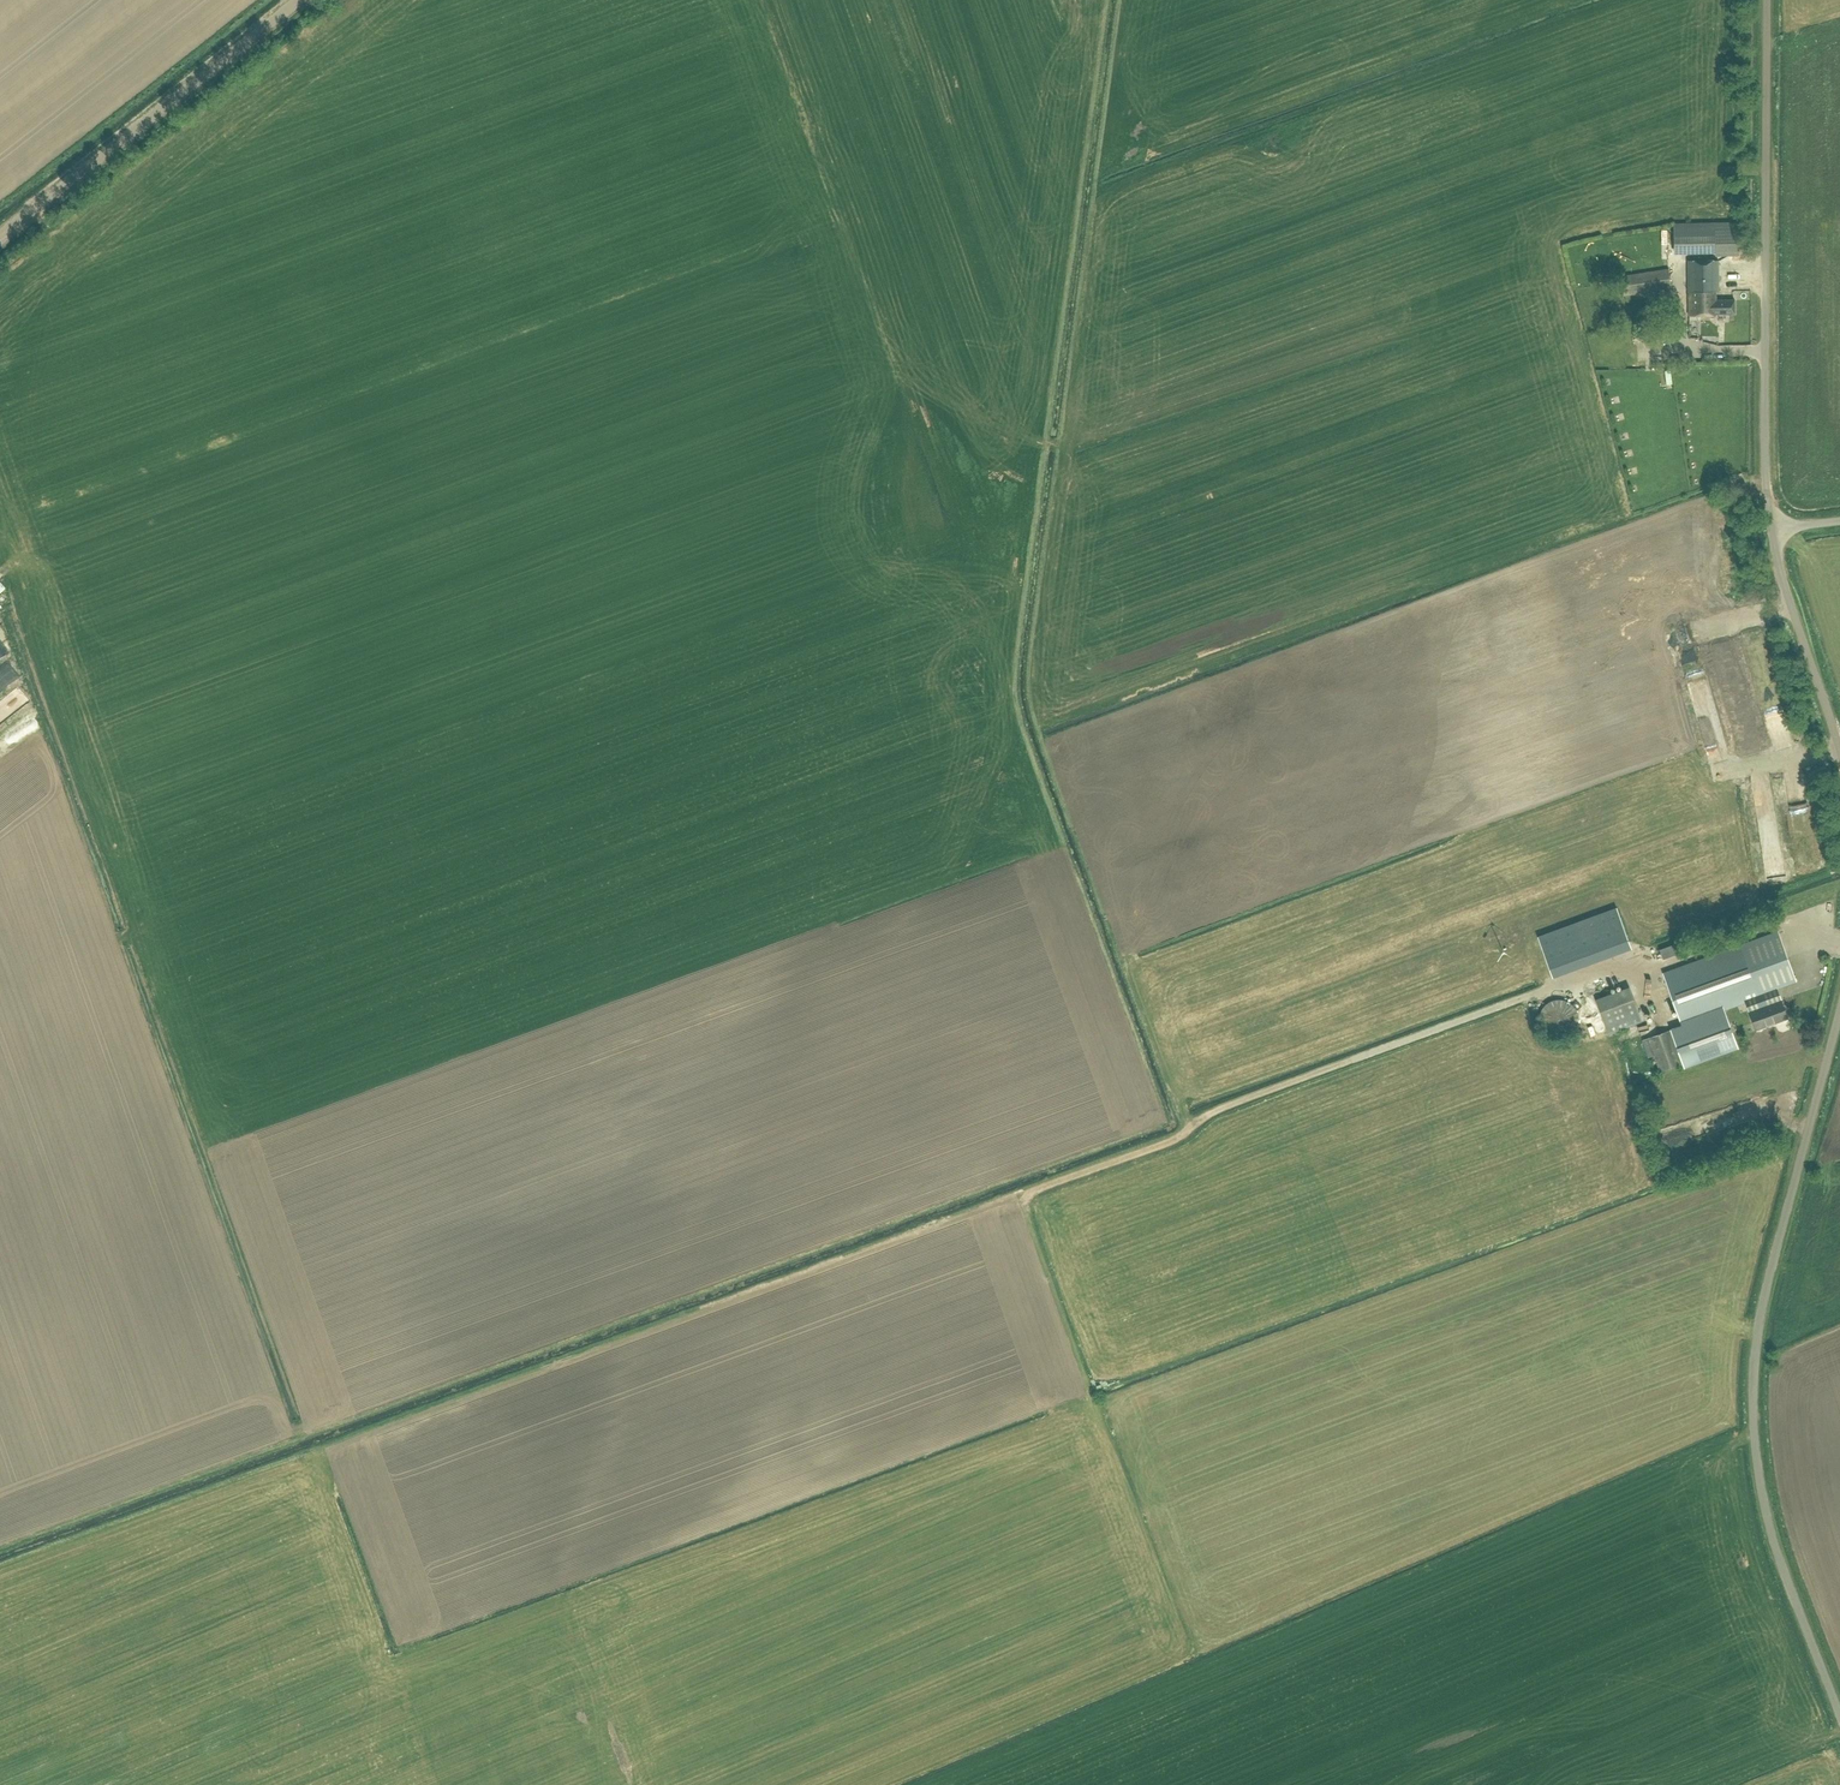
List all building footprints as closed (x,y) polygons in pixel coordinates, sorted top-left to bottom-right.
[(1739,254),(1739,223),(1715,223),(1675,224),(1675,253),(1715,252),(1715,254),(1739,254)] [(1581,265),(1575,266),(1578,282),(1594,279),(1590,258),(1580,260),(1581,265)] [(1718,292),(1718,261),(1689,261),(1689,315),(1716,315),(1716,314),(1734,314),(1734,300),(1715,300),(1715,292),(1718,292)] [(1672,289),(1669,269),(1622,276),(1625,296),(1672,289)] [(1693,317),(1692,326),(1705,326),(1705,317),(1693,317)] [(1699,359),(1720,358),(1720,347),(1699,348),(1699,359)] [(1685,520),(1687,526),(1695,523),(1693,517),(1685,520)] [(1769,746),(1766,734),(1749,738),(1752,750),(1769,746)] [(1826,913),(1834,913),(1834,900),(1826,900),(1826,913)] [(1683,1063),(1684,1067),(1737,1048),(1723,1010),(1748,1001),(1751,1010),(1749,1011),(1756,1030),(1788,1018),(1781,999),(1761,1006),(1758,997),(1759,997),(1758,995),(1795,981),(1778,934),(1784,932),(1783,929),(1663,973),(1682,1025),(1672,1029),(1683,1063)] [(1637,955),(1646,954),(1644,946),(1636,947),(1637,955)] [(1588,976),(1575,978),(1577,986),(1589,983),(1588,976)] [(1643,1022),(1629,987),(1596,1000),(1609,1035),(1643,1022)] [(1580,1022),(1580,1020),(1580,1018),(1580,1016),(1579,1015),(1579,1013),(1578,1012),(1577,1010),(1577,1009),(1575,1007),(1574,1006),(1573,1005),(1572,1004),(1570,1003),(1569,1002),(1567,1001),(1565,1001),(1564,1000),(1562,1000),(1560,1000),(1558,1000),(1557,1000),(1555,1001),(1553,1001),(1552,1002),(1550,1003),(1549,1004),(1547,1005),(1546,1006),(1545,1007),(1544,1009),(1543,1010),(1542,1012),(1542,1013),(1541,1015),(1541,1016),(1540,1018),(1540,1020),(1540,1022),(1541,1023),(1541,1025),(1542,1027),(1542,1028),(1543,1030),(1544,1031),(1545,1033),(1546,1034),(1547,1035),(1549,1036),(1550,1037),(1552,1038),(1553,1039),(1555,1039),(1557,1040),(1558,1040),(1560,1040),(1562,1040),(1564,1040),(1565,1039),(1567,1039),(1569,1038),(1570,1037),(1572,1036),(1573,1035),(1574,1034),(1575,1033),(1577,1031),(1577,1030),(1578,1028),(1579,1027),(1579,1025),(1580,1023),(1580,1022)] [(1683,1063),(1672,1029),(1643,1040),(1655,1073),(1683,1063)] [(1774,1059),(1754,1065),(1758,1079),(1778,1072),(1774,1059)] [(1757,1118),(1769,1114),(1768,1109),(1755,1113),(1757,1118)] [(1678,1163),(1680,1169),(1699,1163),(1697,1156),(1678,1163)]
